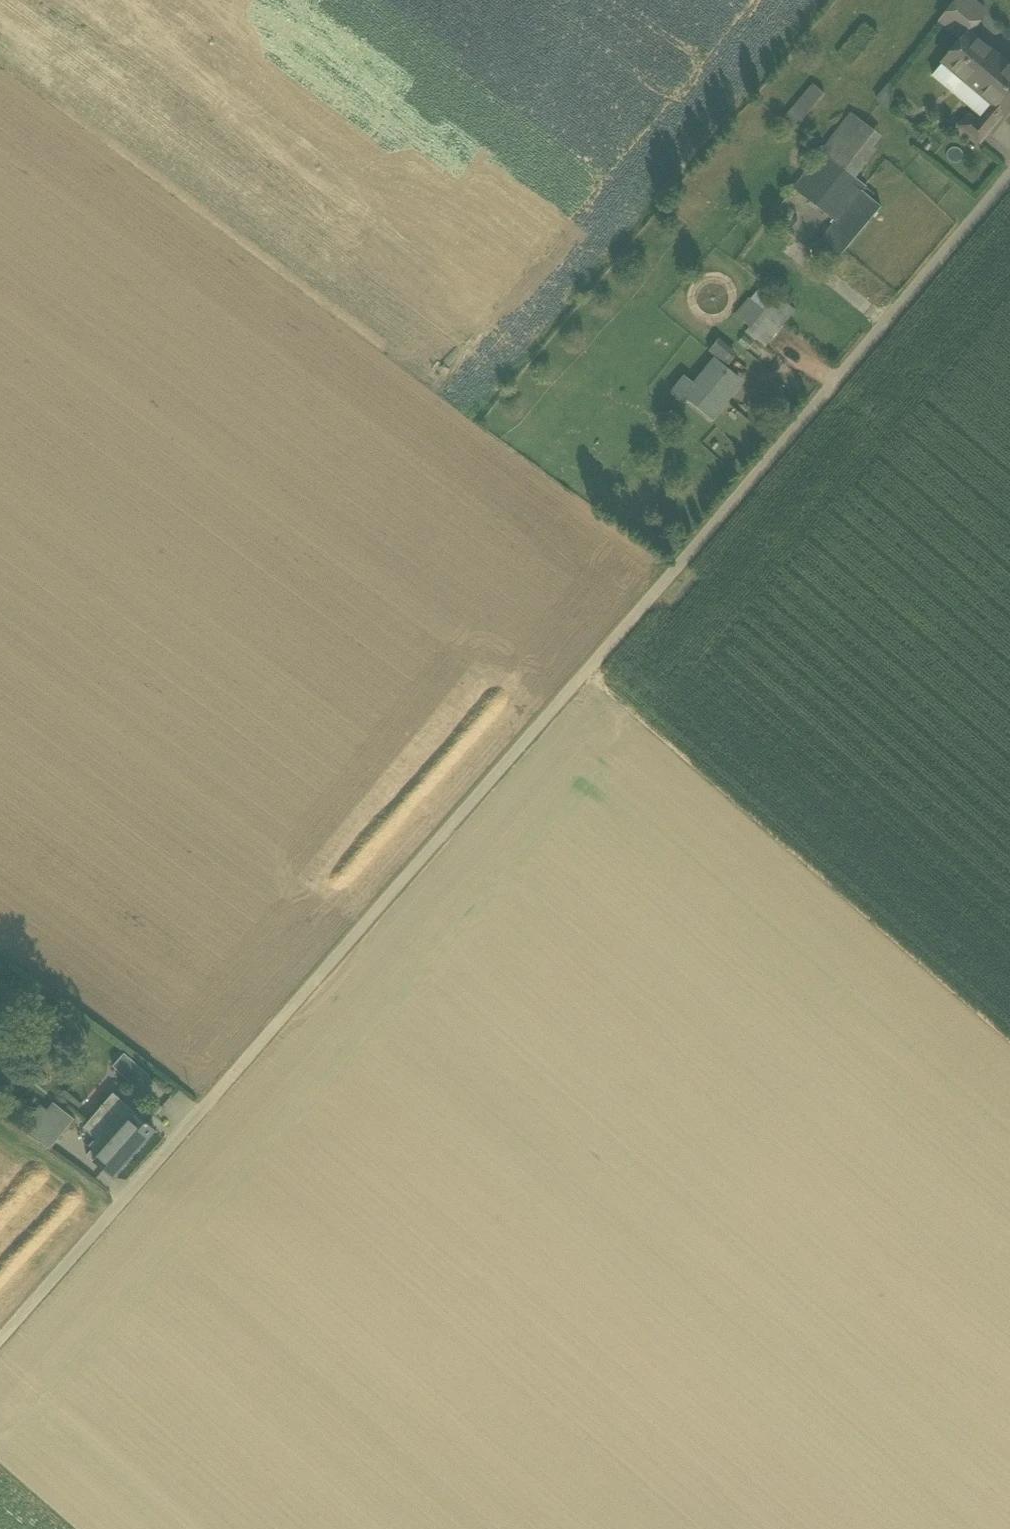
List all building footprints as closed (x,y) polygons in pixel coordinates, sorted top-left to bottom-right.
[(962,40),(968,32),(969,33),(986,13),(971,0),(958,0),(940,22),(962,40)] [(991,103),(1005,115),(1009,109),(1009,68),(969,33),(968,32),(962,40),(943,63),(991,103)] [(932,75),(980,115),(991,103),(943,63),(932,75)] [(782,125),(793,134),(823,99),(812,90),(782,125)] [(989,134),(1005,115),(991,103),(980,115),(976,120),(974,122),(989,134)] [(958,126),(980,145),(989,134),(974,122),(976,120),(968,114),(958,126)] [(834,164),(835,163),(856,135),(863,127),(849,116),(820,154),(834,164)] [(879,139),(863,127),(856,135),(872,148),(879,139)] [(872,148),(856,135),(835,163),(851,175),(872,148)] [(793,189),(837,221),(862,191),(866,187),(851,176),(851,175),(835,163),(834,164),(820,154),(793,189)] [(881,207),(862,191),(837,221),(811,253),(830,269),(881,207)] [(759,289),(751,299),(764,310),(772,300),(759,289)] [(746,333),(764,348),(795,311),(776,295),(772,300),(764,310),(750,328),(746,333)] [(734,315),(750,328),(764,310),(751,299),(749,298),(734,315)] [(719,339),(716,342),(735,357),(738,354),(719,339)] [(716,342),(709,351),(727,367),(735,357),(716,342)] [(688,400),(687,401),(713,421),(745,383),(714,357),(693,383),(697,386),(718,362),(739,379),(708,416),(688,400)] [(688,400),(708,416),(739,379),(718,362),(697,386),(687,399),(688,400)] [(687,399),(697,386),(693,383),(685,376),(670,394),(683,405),(687,401),(688,400),(687,399)] [(113,1067),(138,1089),(150,1076),(124,1053),(113,1067)] [(85,1127),(100,1141),(105,1136),(131,1159),(155,1132),(154,1131),(155,1131),(136,1114),(113,1094),(103,1106),(102,1105),(100,1107),(101,1108),(85,1127)] [(41,1142),(50,1150),(74,1119),(65,1112),(50,1130),(39,1121),(28,1135),(40,1143),(41,1142)] [(100,1141),(96,1146),(103,1152),(94,1162),(113,1179),(131,1159),(105,1136),(100,1141)] [(87,1156),(94,1162),(103,1152),(96,1146),(87,1156)]
